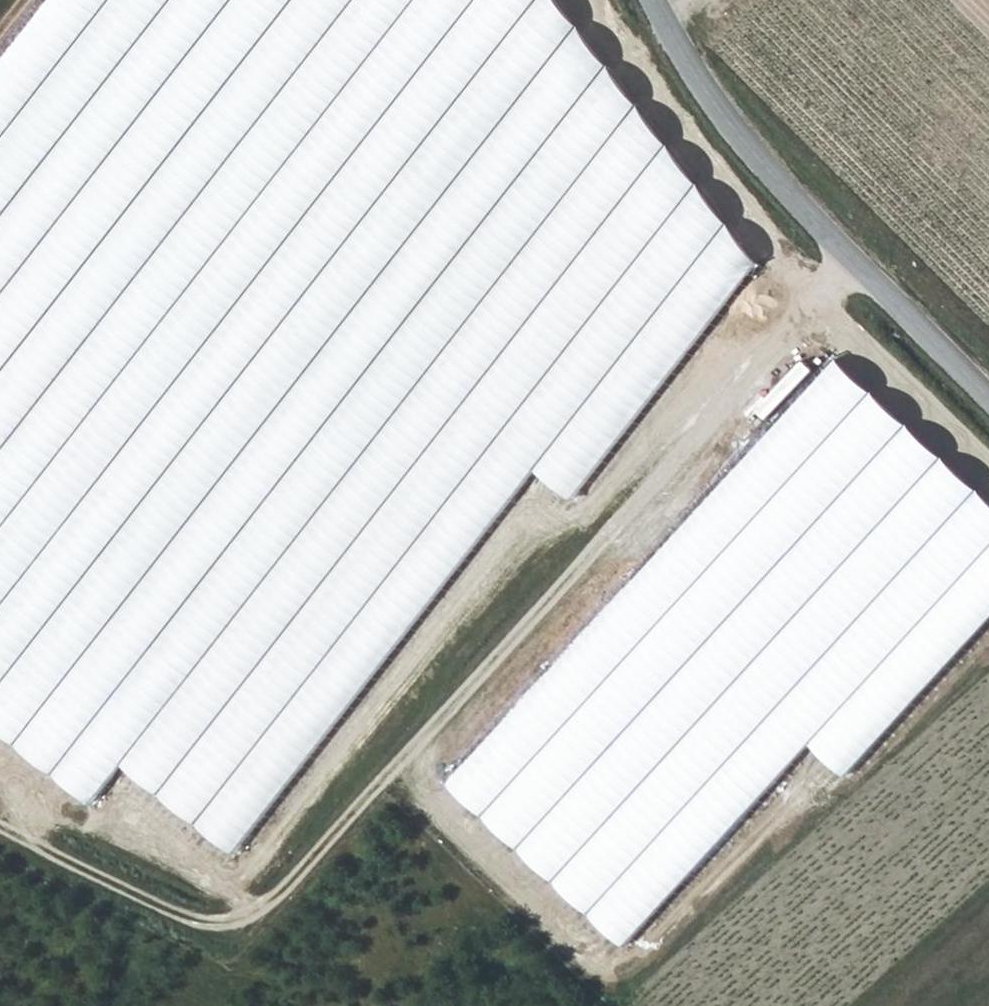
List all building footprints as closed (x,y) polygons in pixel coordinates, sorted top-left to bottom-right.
[(558,0),(51,0),(0,64),(0,733),(95,809),(125,772),(242,858),(532,477),(575,499),(757,262),(558,0)] [(837,360),(447,783),(626,949),(812,745),(848,778),(988,622),(988,506),(837,360)]
